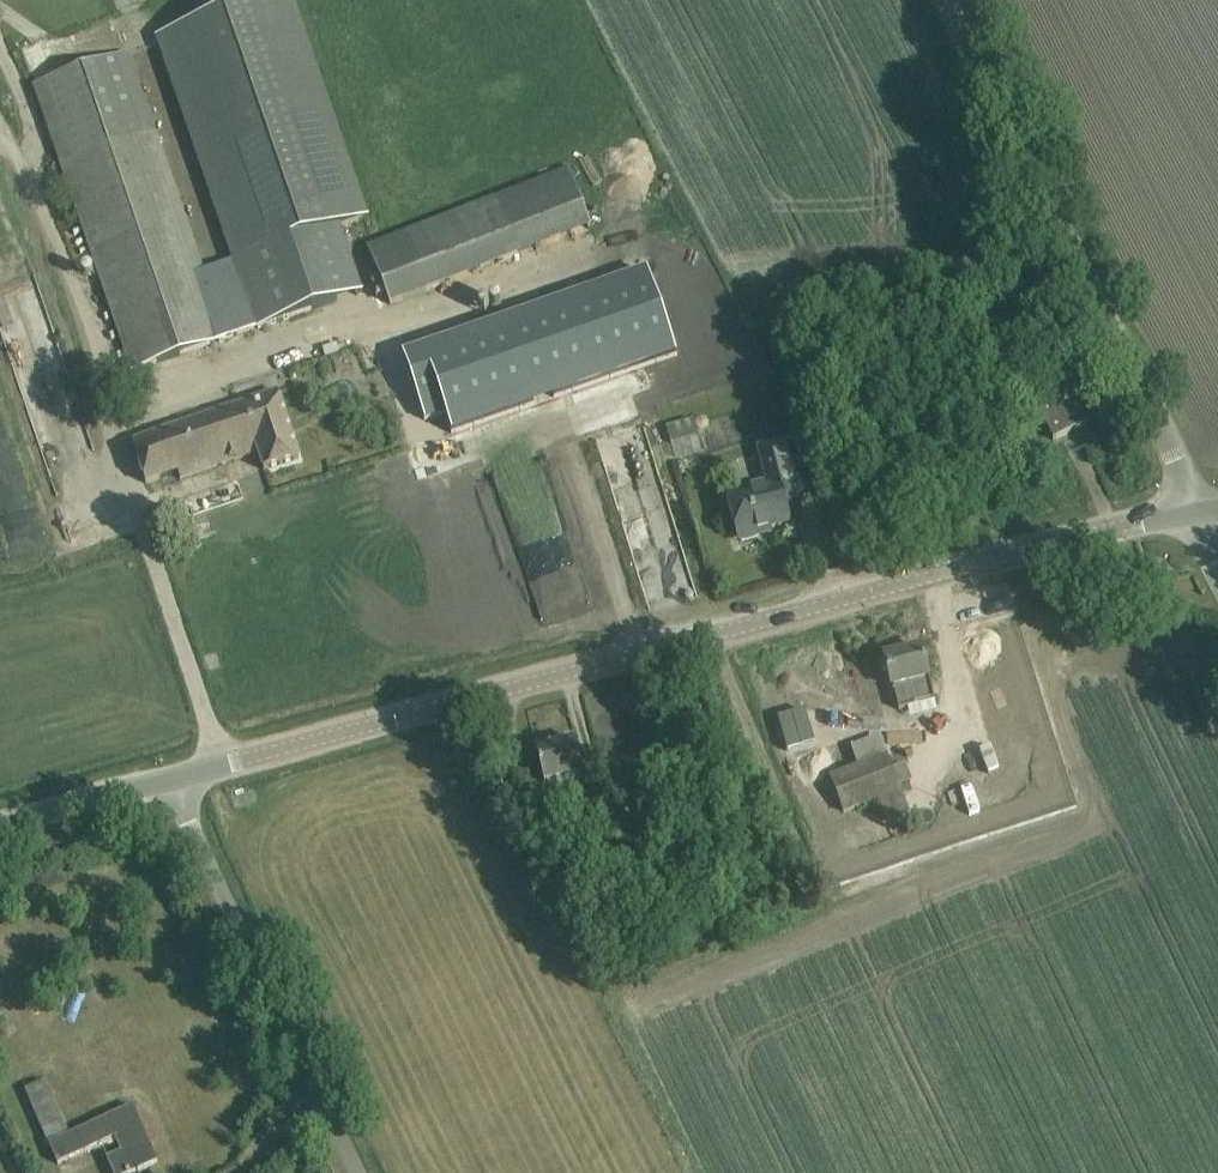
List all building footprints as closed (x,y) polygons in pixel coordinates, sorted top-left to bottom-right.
[(34,85),(133,371),(226,339),(226,338),(252,329),(252,330),(357,294),(335,229),(363,220),(287,0),(266,0),(162,36),(239,260),(203,272),(128,54),(34,85)] [(567,169),(495,198),(404,236),(403,234),(368,248),(390,305),(400,301),(427,291),(427,293),(590,226),(567,169)] [(551,348),(618,329),(606,287),(540,306),(551,348)] [(517,303),(473,317),(487,361),(531,346),(517,303)] [(440,319),(347,341),(356,380),(377,375),(382,395),(453,378),(440,319)] [(1037,407),(1053,441),(1085,425),(1069,391),(1037,407)] [(264,471),(299,459),(278,393),(132,443),(146,484),(178,473),(180,479),(258,452),(264,471)] [(666,425),(674,454),(702,446),(694,418),(666,425)] [(727,498),(733,517),(739,540),(742,542),(758,537),(759,535),(759,532),(790,524),(785,504),(812,497),(806,474),(796,440),(758,451),(768,486),(727,498)] [(922,649),(884,659),(890,682),(897,712),(908,709),(934,702),(935,702),(928,672),(922,649)] [(850,747),(858,767),(830,778),(845,814),(879,801),(892,834),(915,826),(909,812),(910,811),(888,756),(885,757),(877,736),(850,747)] [(584,774),(581,763),(575,739),(536,750),(545,784),(548,783),(552,797),(567,793),(563,780),(584,774)] [(48,1143),(58,1166),(115,1141),(120,1152),(106,1159),(112,1172),(131,1172),(135,1171),(157,1162),(133,1106),(111,1115),(63,1136),(48,1143)]
